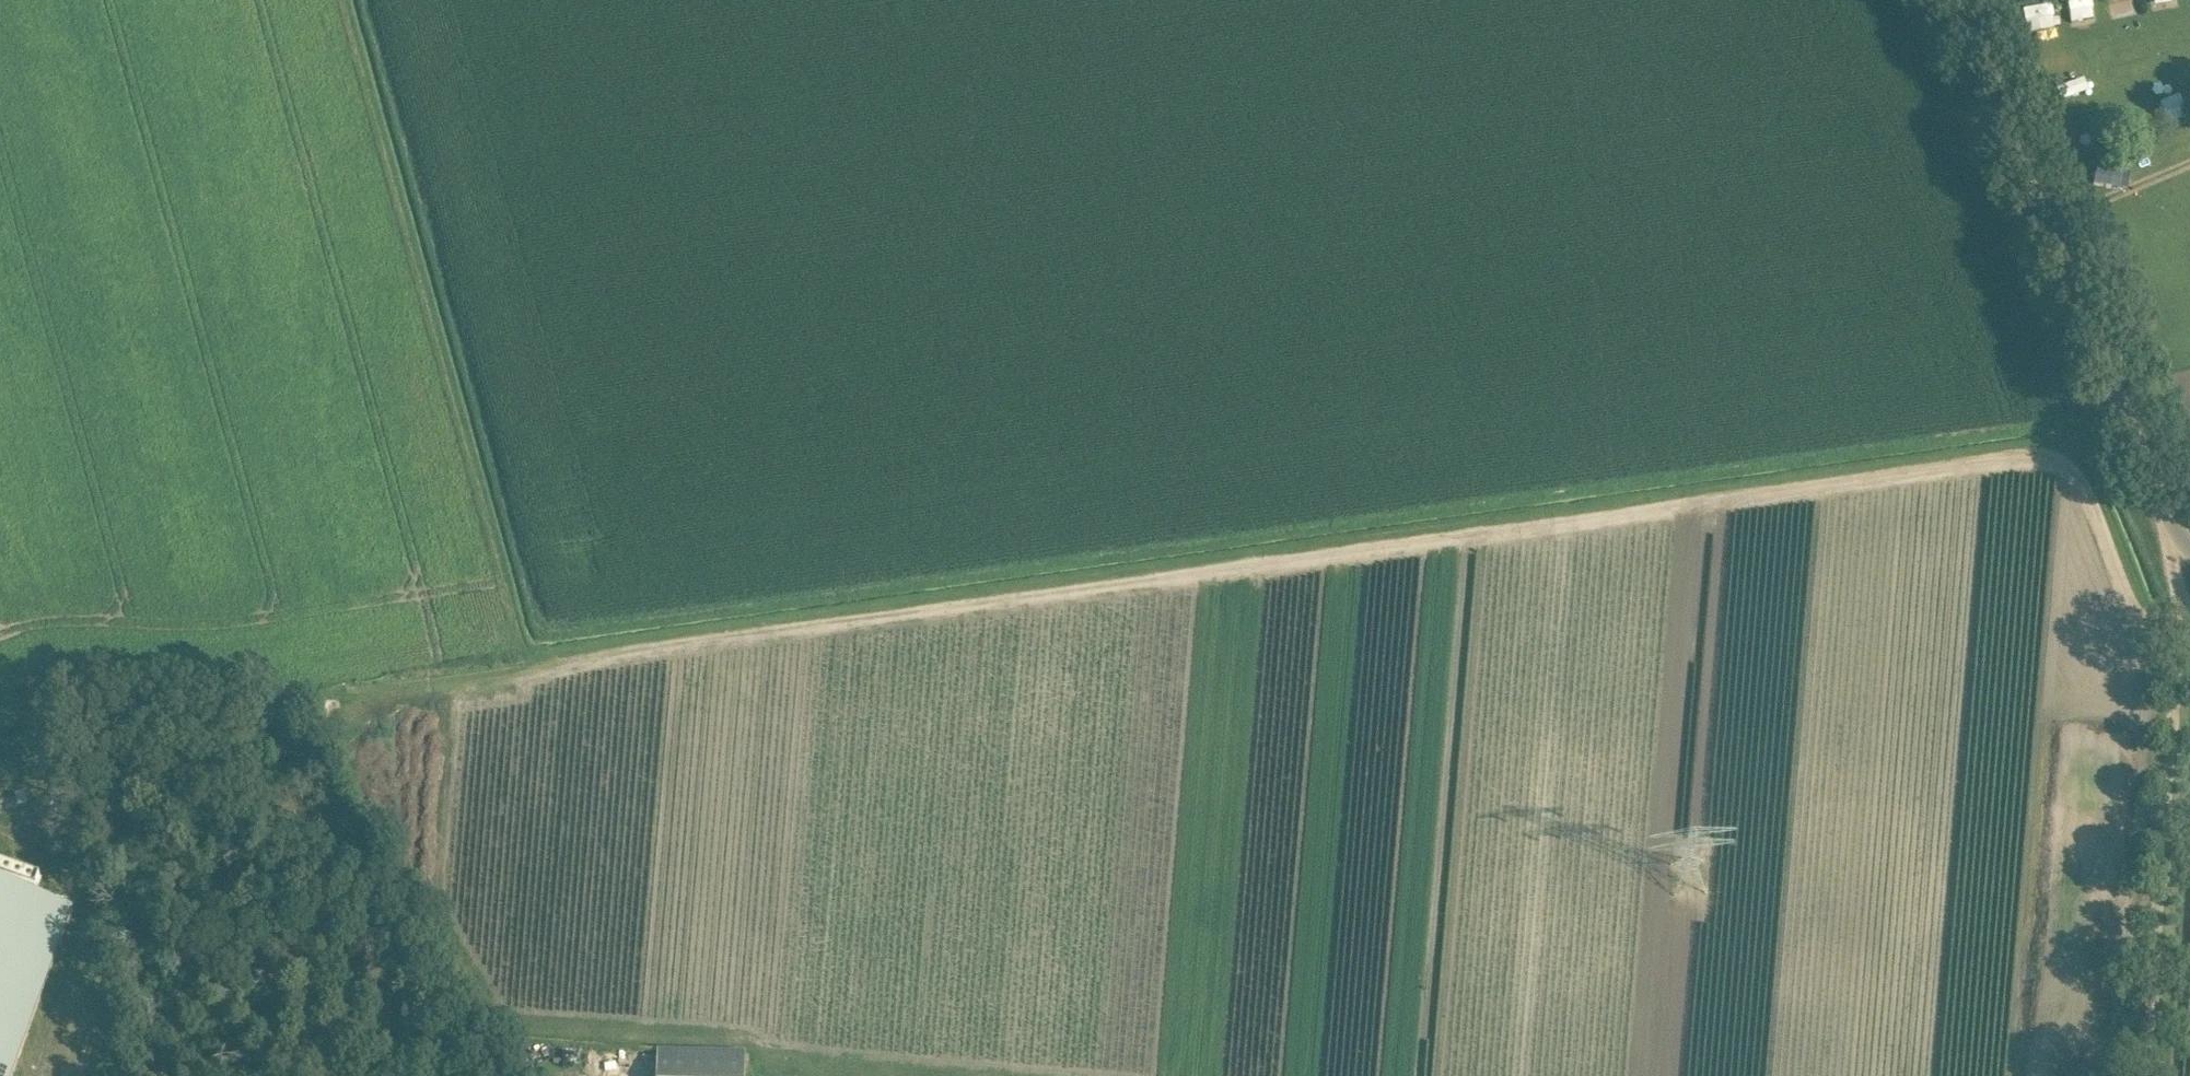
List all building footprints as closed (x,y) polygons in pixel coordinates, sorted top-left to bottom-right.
[(73,907),(37,894),(42,881),(0,866),(0,1075),(12,1075),(73,907)] [(746,1052),(657,1050),(656,1075),(746,1075),(746,1052)]
